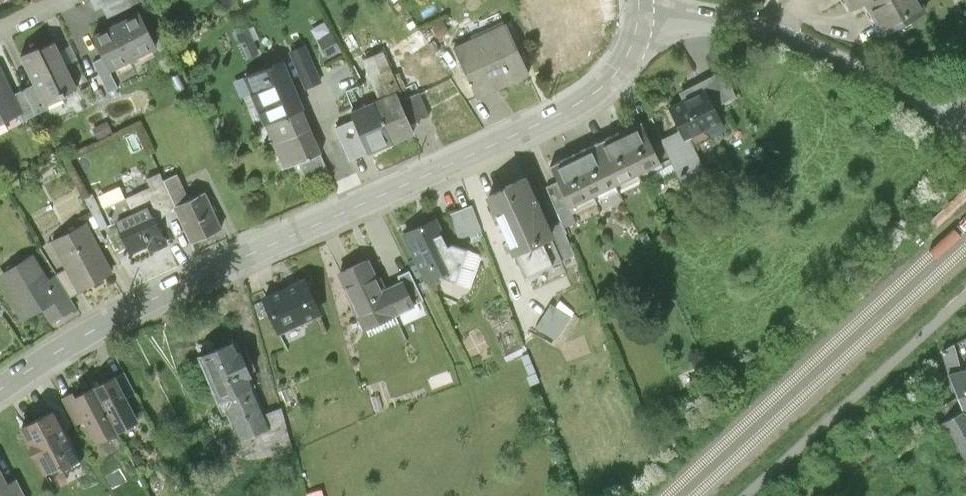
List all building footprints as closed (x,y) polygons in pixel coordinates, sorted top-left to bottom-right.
[(112,13),(132,4),(131,0),(106,0),(112,13)] [(542,15),(559,10),(568,36),(611,22),(604,0),(537,0),(542,15)] [(858,8),(868,0),(838,0),(845,15),(858,8)] [(858,8),(875,39),(922,14),(914,0),(868,0),(858,8)] [(147,12),(97,34),(115,73),(165,50),(147,12)] [(534,75),(511,23),(455,48),(478,100),(534,75)] [(83,91),(57,40),(23,56),(48,108),(83,91)] [(247,79),(267,123),(304,106),(286,62),(247,79)] [(4,67),(0,69),(0,126),(27,113),(4,67)] [(705,84),(666,105),(691,151),(730,130),(705,84)] [(407,90),(381,101),(399,144),(425,133),(407,90)] [(399,144),(381,101),(354,112),(372,155),(399,144)] [(267,123),(277,145),(313,129),(304,106),(267,123)] [(642,125),(619,136),(640,179),(662,168),(642,125)] [(325,156),(313,129),(277,145),(290,171),(325,156)] [(619,136),(596,147),(617,190),(640,179),(619,136)] [(596,147),(573,158),(594,201),(617,190),(596,147)] [(571,212),(594,201),(573,158),(550,169),(571,212)] [(528,180),(489,197),(518,263),(538,254),(525,226),(544,217),(528,180)] [(207,193),(178,208),(198,248),(228,233),(207,193)] [(167,245),(150,207),(116,222),(133,261),(167,245)] [(473,207),(448,218),(458,241),(483,230),(473,207)] [(459,269),(436,221),(403,236),(425,285),(459,269)] [(119,275),(90,223),(51,245),(81,297),(119,275)] [(39,257),(0,277),(0,282),(24,326),(45,315),(52,328),(79,314),(59,277),(52,283),(39,257)] [(335,277),(351,310),(383,293),(367,261),(335,277)] [(320,318),(303,284),(263,304),(279,338),(320,318)] [(402,284),(383,293),(351,310),(364,335),(415,310),(402,284)] [(554,298),(537,328),(560,340),(577,310),(554,298)] [(272,429),(234,343),(196,360),(234,446),(272,429)] [(950,375),(962,411),(963,414),(965,413),(965,371),(950,375)] [(113,378),(92,389),(116,437),(137,427),(113,378)] [(95,448),(116,437),(92,389),(70,400),(95,448)] [(963,414),(962,411),(939,426),(965,470),(965,419),(963,414)] [(76,466),(52,416),(16,434),(41,484),(76,466)] [(0,478),(0,495),(23,495),(15,482),(5,487),(0,478)]
